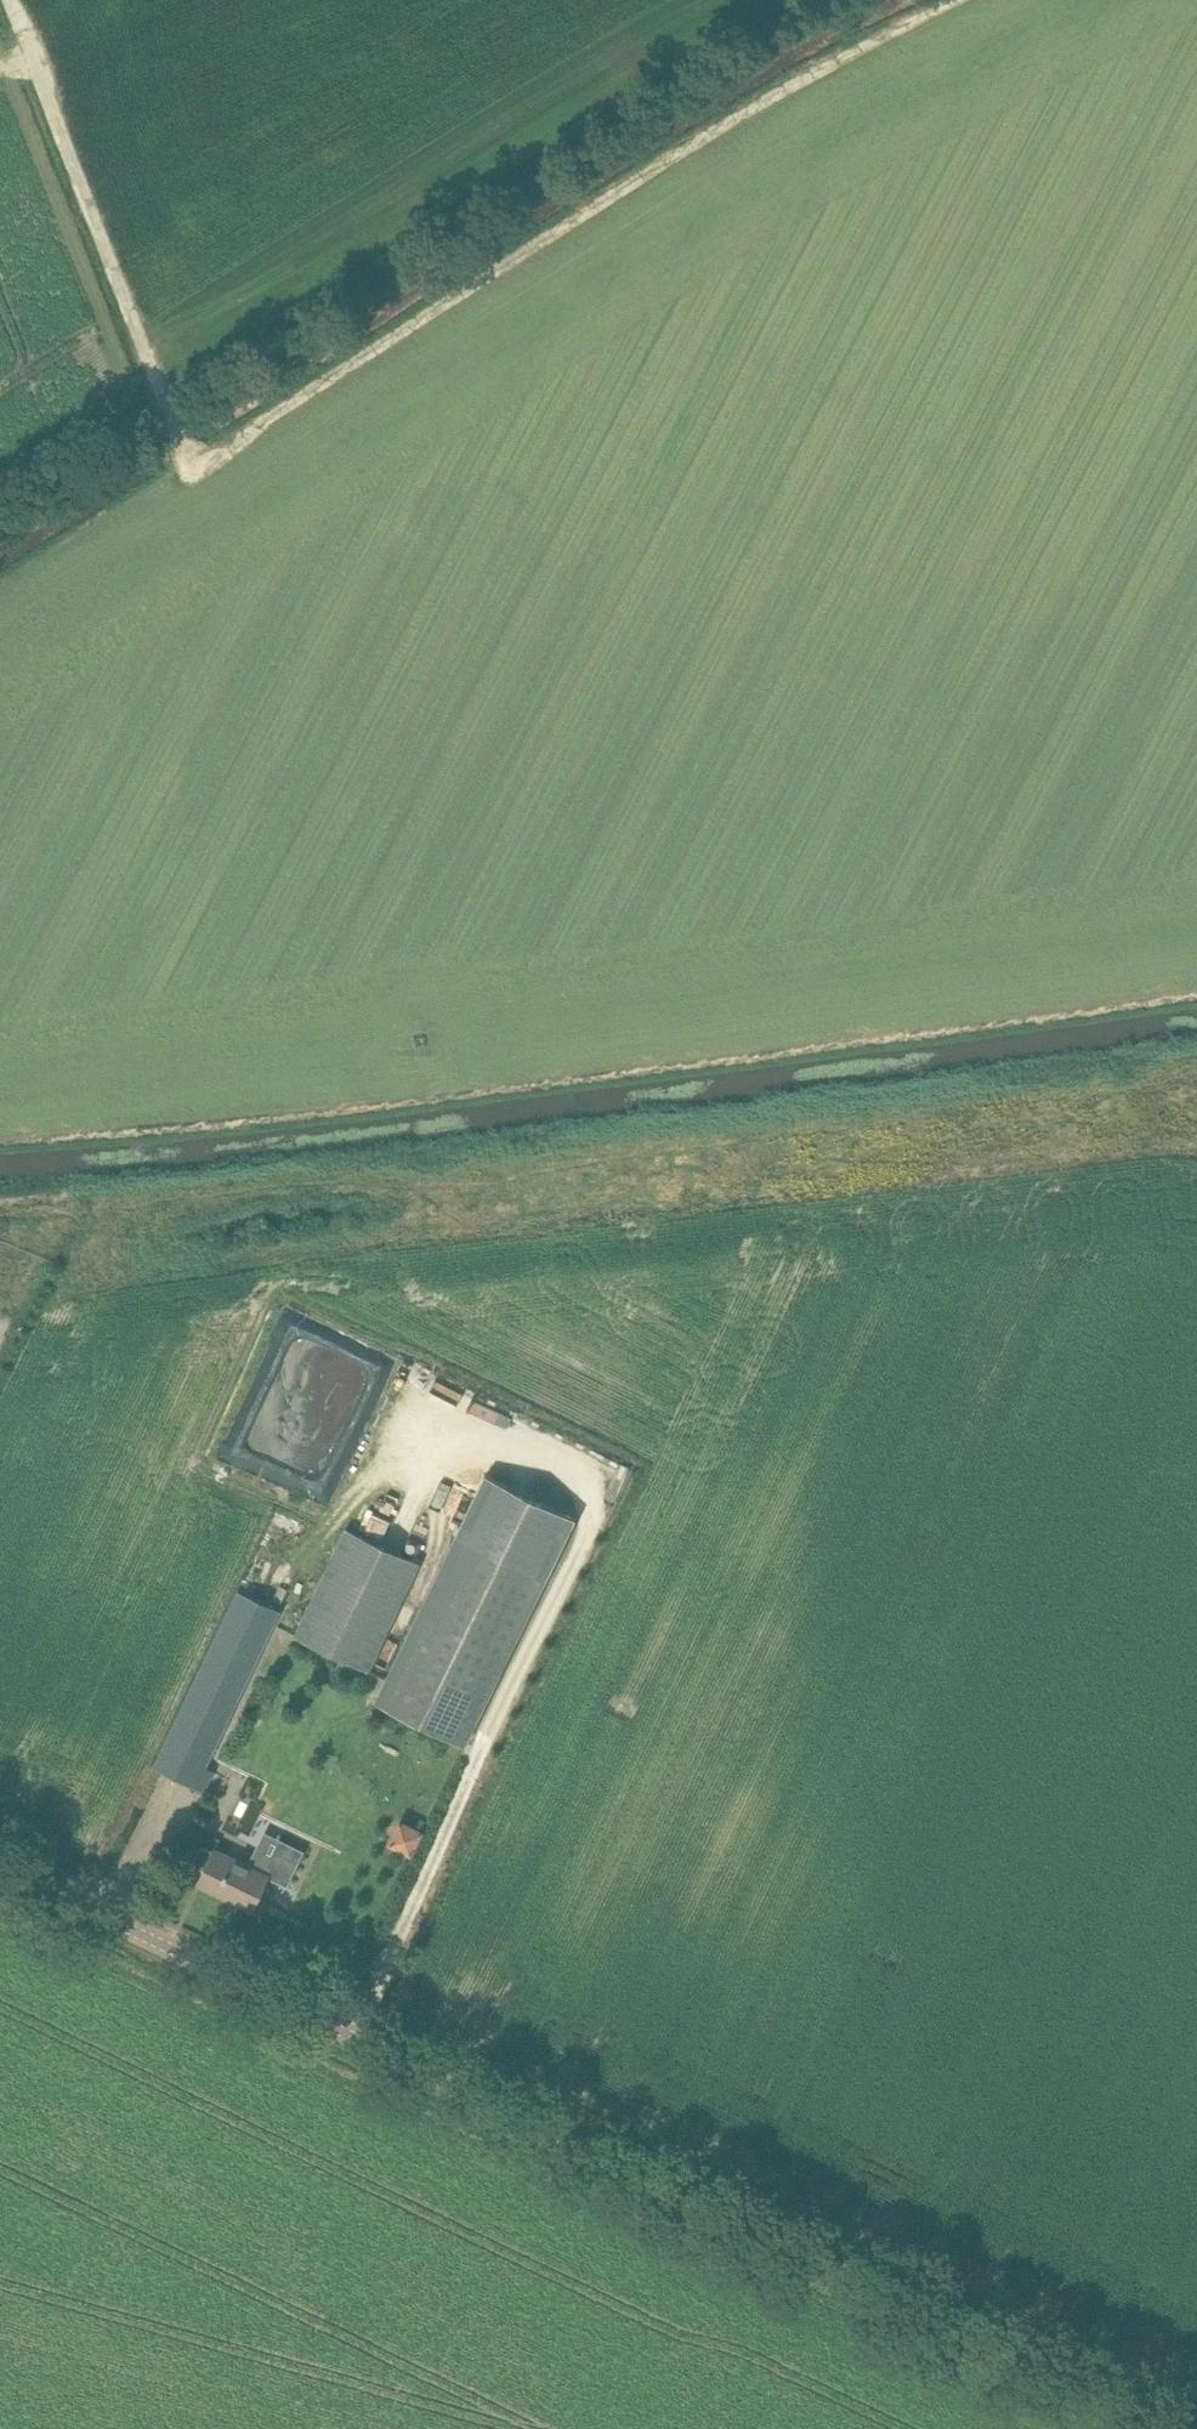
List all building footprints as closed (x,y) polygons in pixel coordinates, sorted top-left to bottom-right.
[(488,1475),(377,1701),(464,1744),(573,1518),(488,1475)] [(345,1528),(294,1636),(369,1671),(420,1563),(345,1528)] [(282,1608),(239,1588),(154,1765),(197,1787),(282,1608)] [(398,1821),(385,1846),(411,1859),(423,1833),(398,1821)] [(287,1886),(305,1849),(279,1837),(264,1870),(214,1846),(213,1850),(206,1847),(202,1848),(197,1860),(198,1865),(205,1868),(198,1883),(200,1884),(201,1882),(227,1895),(226,1896),(252,1909),(267,1877),(287,1886)]
